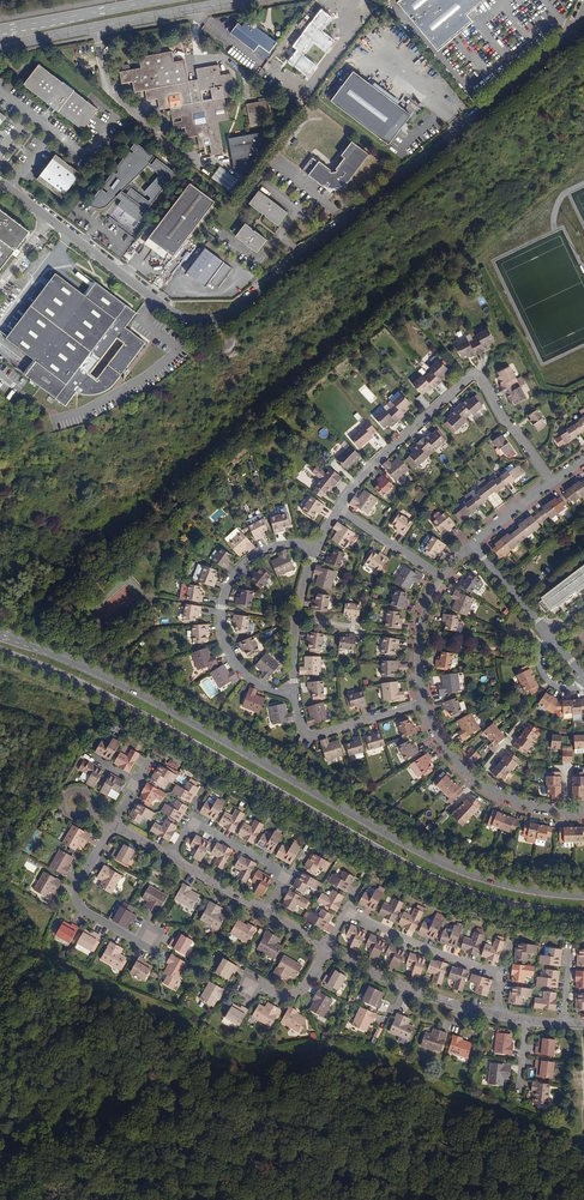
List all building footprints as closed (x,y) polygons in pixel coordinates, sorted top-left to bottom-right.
[(453,0),(399,0),(397,1),(432,43),(460,20),(465,27),(471,22),(453,0)] [(471,22),(473,21),(467,14),(483,0),(453,0),(471,22)] [(332,17),(321,9),(310,23),(303,32),(292,47),(296,50),(288,61),(308,76),(316,65),(303,55),(314,42),(327,52),(335,40),(322,30),(332,17)] [(303,18),(297,27),(303,32),(310,23),(303,18)] [(252,23),(247,20),(239,30),(269,53),(277,42),(264,33),(266,31),(261,27),(259,29),(256,26),(255,25),(255,24),(254,24),(254,23),(253,23),(252,23)] [(460,20),(432,43),(438,50),(465,27),(460,20)] [(174,63),(172,53),(165,54),(167,65),(174,63)] [(167,65),(165,54),(141,59),(142,68),(121,72),(123,82),(133,80),(135,91),(146,89),(148,99),(158,97),(160,108),(170,107),(172,119),(184,116),(186,127),(188,136),(197,135),(198,140),(209,138),(210,145),(212,154),(216,154),(222,153),(222,150),(217,121),(222,120),(218,98),(224,97),(233,95),(229,74),(220,76),(218,65),(207,67),(209,78),(202,80),(201,71),(196,72),(198,81),(188,82),(181,84),(179,72),(186,71),(184,61),(174,63),(167,65)] [(61,82),(38,64),(22,84),(46,103),(45,104),(48,106),(46,109),(50,112),(52,109),(56,112),(57,111),(81,129),(96,108),(73,90),(73,89),(62,81),(61,82)] [(201,71),(202,80),(209,78),(207,67),(196,69),(196,72),(201,71)] [(188,82),(186,71),(179,72),(181,84),(188,82)] [(413,115),(355,71),(332,101),(390,145),(413,115)] [(218,98),(222,120),(228,119),(224,97),(218,98)] [(269,106),(268,101),(256,104),(257,110),(248,112),(251,125),(261,123),(259,113),(264,112),(264,110),(267,109),(267,107),(269,106)] [(256,104),(247,105),(248,112),(257,110),(256,104)] [(174,129),(186,127),(184,116),(172,119),(174,129)] [(245,177),(264,150),(261,133),(230,138),(235,169),(245,177)] [(209,138),(198,140),(199,147),(210,145),(209,138)] [(337,168),(337,172),(337,173),(332,174),(332,172),(332,170),(320,160),(309,175),(320,183),(322,183),(324,184),(325,185),(328,186),(330,187),(332,188),(334,188),(336,188),(338,188),(340,187),(342,186),(344,185),(345,184),(347,183),(358,168),(360,168),(370,155),(352,141),(342,155),(344,158),(337,168)] [(136,220),(140,214),(143,216),(175,173),(156,159),(151,165),(149,164),(154,157),(135,143),(130,149),(133,152),(132,154),(128,151),(115,169),(118,172),(116,174),(113,172),(102,187),(108,191),(106,193),(100,189),(88,205),(96,209),(97,209),(100,208),(103,207),(107,206),(109,204),(112,202),(114,200),(116,198),(117,196),(122,199),(117,206),(136,220)] [(80,174),(55,155),(36,180),(61,199),(80,174)] [(95,160),(91,157),(87,162),(91,165),(95,160)] [(239,179),(221,165),(212,177),(230,191),(239,179)] [(216,202),(191,184),(156,230),(167,239),(158,252),(166,258),(170,253),(175,256),(216,202)] [(289,212),(260,191),(250,204),(264,214),(264,213),(268,216),(267,217),(279,225),(289,212)] [(29,231),(0,209),(0,270),(29,231)] [(109,217),(107,219),(116,226),(118,223),(109,217)] [(253,228),(246,223),(237,236),(258,252),(268,239),(256,230),(255,231),(253,229),(253,228)] [(158,252),(167,239),(156,230),(146,243),(158,252)] [(235,270),(208,249),(189,273),(208,288),(212,282),(221,288),(228,279),(230,277),(235,270)] [(84,394),(131,332),(126,328),(136,314),(96,283),(86,297),(56,274),(6,339),(36,362),(26,376),(66,406),(76,392),(79,393),(82,394),(84,394)] [(463,357),(467,355),(469,354),(470,356),(475,353),(476,355),(485,351),(484,348),(489,346),(488,344),(491,342),(494,341),(488,329),(476,335),(478,337),(469,342),(468,340),(457,346),(463,357)] [(131,332),(84,394),(85,394),(87,395),(93,395),(97,394),(101,393),(103,392),(106,391),(109,389),(112,387),(115,384),(123,374),(146,344),(131,332)] [(441,380),(445,376),(443,375),(446,372),(448,370),(439,360),(430,369),(431,371),(424,377),(423,375),(413,384),(422,394),(425,391),(428,389),(429,391),(433,387),(434,389),(442,382),(441,380)] [(511,398),(513,400),(515,404),(527,398),(510,366),(498,373),(500,376),(501,379),(499,380),(502,385),(500,386),(505,395),(507,394),(509,399),(511,398)] [(369,402),(372,400),(370,398),(374,396),(366,386),(360,390),(369,402)] [(384,429),(388,425),(390,423),(391,425),(395,422),(397,423),(404,416),(403,415),(407,411),(405,409),(408,407),(411,404),(402,395),(395,400),(393,403),(391,401),(383,409),(385,410),(375,419),(384,429)] [(455,411),(451,415),(453,416),(450,419),(447,422),(449,424),(447,426),(454,434),(465,423),(463,421),(471,414),(473,416),(482,407),(481,406),(484,403),(478,397),(475,400),(474,398),(471,400),(468,402),(467,401),(463,404),(461,403),(453,410),(455,411)] [(537,410),(529,416),(535,424),(533,425),(538,431),(545,426),(541,420),(543,420),(537,410)] [(581,413),(583,417),(580,419),(581,421),(574,425),(572,421),(568,423),(570,427),(567,430),(568,432),(560,436),(566,445),(573,440),(572,438),(583,430),(583,411),(581,413)] [(358,412),(354,415),(358,421),(362,418),(358,412)] [(360,449),(366,445),(364,443),(368,440),(369,442),(374,438),(372,436),(377,432),(368,422),(363,426),(365,427),(351,439),(360,449)] [(431,437),(429,435),(426,438),(424,437),(416,444),(417,446),(414,449),(416,451),(413,453),(410,456),(412,459),(409,462),(415,469),(428,457),(426,455),(429,452),(434,448),(436,450),(448,440),(442,433),(439,436),(436,432),(433,434),(431,437)] [(500,436),(492,441),(498,451),(500,450),(504,455),(513,449),(509,443),(507,445),(500,436)] [(339,443),(345,448),(348,445),(343,439),(339,443)] [(337,461),(340,463),(344,467),(348,471),(357,461),(358,462),(362,458),(351,447),(347,450),(337,461)] [(385,461),(382,465),(395,480),(408,469),(399,458),(391,464),(389,466),(385,461)] [(252,460),(246,463),(249,472),(255,469),(252,460)] [(466,506),(460,511),(466,519),(472,514),(470,512),(484,502),(483,500),(499,488),(500,490),(513,479),(514,481),(520,476),(518,474),(522,470),(518,465),(508,473),(507,472),(494,482),(493,481),(488,485),(485,480),(478,486),(481,490),(477,493),(478,495),(465,505),(466,506)] [(343,480),(331,470),(327,475),(317,468),(313,474),(322,481),(320,483),(316,488),(317,489),(324,495),(325,496),(328,492),(332,487),(334,488),(335,489),(343,480)] [(380,483),(378,485),(375,488),(382,496),(393,485),(382,475),(377,480),(378,480),(380,483)] [(573,487),(581,498),(583,496),(583,481),(581,483),(580,482),(573,487)] [(581,498),(573,487),(566,491),(567,493),(563,496),(568,503),(572,501),(574,503),(581,498)] [(321,498),(324,495),(317,489),(314,493),(321,498)] [(364,490),(359,498),(357,501),(352,498),(351,499),(349,503),(357,508),(358,507),(367,513),(377,498),(364,490)] [(320,511),(324,505),(311,496),(301,510),(312,517),(316,512),(317,509),(320,511)] [(556,498),(549,503),(557,515),(564,510),(562,507),(566,505),(561,497),(557,500),(556,498)] [(550,520),(557,515),(549,503),(542,508),(543,510),(538,514),(543,521),(548,517),(550,520)] [(274,532),(281,530),(280,527),(283,527),(292,525),(289,512),(270,517),(274,532)] [(396,513),(393,517),(395,518),(393,521),(392,523),(397,527),(400,528),(398,531),(404,535),(413,522),(399,513),(397,515),(396,513)] [(448,527),(450,530),(455,525),(445,513),(433,524),(440,533),(445,529),(448,527)] [(538,525),(543,521),(538,514),(533,518),(532,516),(525,521),(533,532),(540,527),(538,525)] [(262,537),(262,536),(260,533),(264,531),(268,529),(263,519),(249,526),(256,540),(262,537)] [(521,541),(533,532),(525,521),(518,527),(519,529),(514,532),(521,541)] [(337,522),(335,526),(339,529),(338,531),(332,540),(345,548),(354,533),(337,522)] [(246,546),(250,550),(254,546),(240,531),(227,542),(238,554),(245,548),(246,546)] [(508,535),(502,540),(510,550),(522,542),(521,541),(514,532),(509,536),(508,535)] [(420,546),(425,549),(432,537),(428,535),(420,546)] [(438,549),(441,551),(442,551),(446,545),(433,537),(432,537),(425,549),(424,550),(426,551),(425,552),(430,556),(431,554),(433,556),(436,552),(438,549)] [(510,550),(502,540),(494,545),(496,547),(492,550),(500,558),(510,550)] [(226,561),(228,558),(231,554),(221,547),(212,560),(225,569),(229,563),(226,561)] [(332,556),(329,555),(328,554),(325,562),(339,568),(345,553),(335,549),(333,553),(332,556)] [(295,569),(286,550),(281,552),(283,557),(281,558),(272,562),(278,576),(295,569)] [(365,562),(380,571),(388,558),(382,554),(380,557),(377,555),(372,552),(371,553),(369,556),(367,555),(365,558),(367,560),(365,562)] [(213,586),(216,580),(212,579),(214,576),(217,568),(205,563),(199,581),(213,586)] [(319,572),(318,574),(315,584),(329,589),(335,572),(324,568),(324,566),(318,565),(317,566),(315,566),(314,571),(319,572)] [(404,566),(395,581),(407,590),(413,581),(414,579),(419,582),(421,578),(404,566)] [(540,599),(542,601),(539,604),(542,608),(545,605),(546,607),(543,609),(546,613),(549,611),(551,613),(553,611),(554,613),(560,609),(558,607),(563,603),(565,605),(570,601),(568,599),(573,596),(574,598),(579,594),(578,592),(582,589),(583,591),(583,590),(583,566),(540,599)] [(263,567),(258,573),(256,575),(253,573),(248,579),(261,589),(273,575),(263,567)] [(479,580),(470,574),(470,573),(468,577),(465,575),(463,578),(462,578),(457,584),(470,593),(473,589),(479,580)] [(479,580),(473,589),(475,591),(478,591),(483,584),(482,582),(479,580)] [(197,594),(198,590),(198,586),(197,586),(198,584),(188,582),(188,584),(187,584),(185,599),(201,602),(202,594),(197,594)] [(242,587),(241,594),(240,598),(237,597),(236,597),(235,604),(250,606),(253,588),(242,587)] [(400,591),(400,588),(396,587),(396,590),(395,590),(390,604),(405,609),(408,602),(407,601),(403,601),(405,597),(406,593),(403,592),(400,591)] [(457,597),(455,600),(451,609),(465,615),(472,598),(461,594),(461,592),(457,590),(456,592),(453,591),(451,595),(457,597)] [(315,602),(312,602),(310,609),(326,612),(328,595),(317,593),(315,602)] [(352,615),(351,618),(351,619),(358,620),(360,605),(345,603),(343,614),(347,615),(352,615)] [(182,622),(186,623),(186,620),(188,620),(193,621),(194,616),(194,612),(198,613),(199,613),(200,606),(184,604),(182,622)] [(385,627),(400,629),(401,621),(398,621),(398,618),(399,612),(387,610),(385,627)] [(443,629),(455,631),(457,615),(441,613),(440,620),(441,621),(445,621),(444,625),(443,629)] [(237,622),(236,626),(235,631),(247,633),(249,617),(233,614),(232,622),(233,622),(237,622)] [(205,641),(204,635),(204,632),(207,631),(207,624),(191,625),(192,642),(205,641)] [(307,631),(306,638),(309,639),(309,642),(308,648),(320,650),(322,634),(307,631)] [(349,634),(348,634),(348,638),(344,637),(340,636),(338,648),(353,650),(355,635),(349,634)] [(238,643),(241,650),(244,648),(245,651),(248,657),(250,656),(251,658),(252,658),(258,655),(257,654),(259,652),(253,637),(238,643)] [(392,655),(393,649),(394,646),(398,646),(399,640),(383,637),(381,654),(392,655)] [(208,670),(213,668),(212,665),(216,664),(215,661),(214,659),(209,661),(209,658),(205,648),(190,653),(196,671),(207,667),(208,670)] [(440,660),(437,659),(436,659),(435,667),(436,667),(435,669),(447,670),(446,668),(450,669),(452,659),(453,654),(441,652),(440,656),(440,660)] [(256,666),(263,673),(265,674),(261,678),(266,682),(279,666),(266,654),(256,666)] [(319,674),(319,657),(304,656),(304,666),(304,669),(299,669),(299,673),(319,674)] [(396,660),(381,661),(381,676),(392,676),(392,672),(392,668),(396,668),(397,668),(396,660)] [(516,675),(521,684),(533,678),(535,677),(528,665),(527,665),(518,670),(520,673),(516,675)] [(229,676),(228,674),(222,666),(208,674),(218,689),(229,682),(231,686),(237,682),(235,679),(236,678),(233,673),(229,676)] [(444,688),(438,689),(439,694),(459,691),(457,673),(442,675),(443,685),(444,688)] [(533,678),(521,684),(525,693),(530,691),(531,695),(541,690),(538,685),(537,686),(533,678)] [(323,699),(322,681),(306,682),(306,689),(308,689),(311,689),(311,693),(312,700),(323,699)] [(404,700),(403,693),(397,694),(397,691),(396,682),(381,684),(383,701),(398,699),(398,700),(404,700)] [(258,715),(264,700),(254,696),(252,695),(254,691),(249,689),(241,708),(258,715)] [(366,706),(362,691),(344,696),(348,707),(354,705),(357,704),(358,707),(359,709),(366,706)] [(548,705),(555,710),(558,698),(555,695),(553,698),(546,693),(538,704),(545,709),(548,705)] [(448,709),(450,712),(451,716),(452,716),(452,717),(461,714),(460,713),(462,712),(462,711),(459,703),(457,698),(442,703),(444,710),(445,710),(448,709)] [(563,713),(572,713),(571,700),(563,701),(563,698),(558,698),(555,710),(563,709),(563,713)] [(571,700),(572,713),(573,715),(583,714),(582,709),(583,709),(583,699),(571,700)] [(326,720),(321,703),(307,707),(310,716),(311,719),(305,721),(306,724),(307,725),(326,720)] [(287,716),(286,714),(284,704),(268,708),(272,725),(293,721),(292,715),(287,716)] [(463,732),(458,735),(461,739),(468,735),(479,729),(470,714),(457,721),(462,730),(463,732)] [(397,723),(401,738),(417,733),(414,726),(413,726),(410,727),(409,724),(408,719),(407,720),(403,721),(402,719),(397,721),(397,723)] [(491,737),(499,730),(500,730),(494,723),(483,732),(489,739),(491,737)] [(521,735),(532,743),(538,735),(535,732),(537,730),(529,723),(526,727),(527,728),(521,735)] [(374,735),(371,736),(364,738),(368,750),(384,745),(380,730),(373,732),(374,735)] [(500,730),(499,730),(491,737),(489,739),(492,742),(490,744),(490,748),(494,751),(500,745),(498,743),(505,737),(500,730)] [(533,744),(532,743),(521,735),(513,746),(521,752),(523,748),(527,751),(533,744)] [(561,748),(562,736),(552,735),(551,748),(561,748)] [(583,736),(574,736),(575,750),(583,749),(583,746),(583,736)] [(352,743),(348,744),(344,745),(348,756),(363,752),(358,737),(351,739),(351,740),(352,743)] [(101,741),(95,751),(101,755),(101,754),(111,759),(120,742),(113,738),(108,746),(101,741)] [(338,740),(328,743),(325,744),(324,739),(319,740),(325,760),(342,755),(338,740)] [(411,748),(409,744),(407,740),(397,746),(404,760),(418,753),(415,746),(414,746),(411,748)] [(468,759),(476,752),(472,748),(465,756),(468,759)] [(129,771),(139,753),(132,749),(128,756),(120,752),(114,762),(120,765),(129,771)] [(500,762),(501,762),(510,770),(512,771),(520,760),(509,751),(500,762)] [(479,755),(476,752),(468,759),(470,761),(472,762),(479,755)] [(363,753),(351,757),(352,761),(365,757),(363,753)] [(431,759),(427,753),(414,761),(424,777),(429,773),(428,772),(431,770),(432,769),(430,765),(428,762),(430,760),(431,759)] [(94,765),(88,761),(87,763),(83,771),(90,776),(86,783),(93,787),(103,771),(94,765)] [(510,770),(501,762),(495,769),(494,768),(491,772),(498,778),(501,774),(503,776),(505,777),(510,770)] [(174,770),(168,767),(166,769),(165,768),(162,766),(160,765),(155,774),(154,774),(151,780),(161,786),(165,778),(172,782),(177,775),(175,774),(173,773),(174,770)] [(548,785),(561,786),(562,772),(551,771),(551,776),(547,776),(546,785),(548,785)] [(436,786),(443,792),(453,781),(443,772),(436,779),(440,783),(436,786)] [(583,786),(583,773),(572,773),(573,786),(583,786)] [(119,780),(109,774),(107,779),(100,791),(107,796),(112,788),(119,793),(125,782),(119,779),(119,780)] [(172,792),(187,801),(189,802),(194,792),(195,793),(198,787),(188,781),(184,789),(176,784),(172,792)] [(463,791),(453,781),(443,792),(449,799),(448,801),(451,804),(463,791)] [(166,794),(148,784),(143,793),(140,799),(150,805),(154,797),(162,801),(166,794)] [(561,794),(561,786),(548,785),(547,795),(552,795),(552,799),(562,799),(562,794),(561,794)] [(573,786),(573,795),(570,795),(570,799),(583,799),(583,786),(573,786)] [(462,806),(472,816),(479,809),(475,806),(479,803),(471,796),(462,806)] [(213,806),(216,801),(209,797),(206,802),(213,806)] [(215,820),(225,802),(217,798),(216,801),(213,806),(206,802),(205,801),(200,812),(215,820)] [(173,808),(165,804),(161,811),(178,820),(183,811),(184,812),(187,806),(177,800),(173,808)] [(133,812),(132,812),(129,818),(139,824),(143,816),(151,820),(155,813),(138,803),(133,812)] [(459,830),(472,816),(462,806),(452,817),(451,816),(448,819),(459,830)] [(225,812),(220,820),(219,823),(224,826),(234,831),(244,813),(236,809),(232,817),(225,812)] [(501,829),(506,815),(493,810),(489,819),(493,821),(491,825),(501,829)] [(506,815),(501,829),(508,832),(510,828),(515,830),(518,820),(506,815)] [(168,840),(173,831),(176,825),(166,819),(162,827),(154,822),(150,830),(168,840)] [(244,837),(253,842),(254,840),(263,824),(256,820),(251,828),(244,824),(238,834),(244,837)] [(536,838),(539,824),(530,823),(530,822),(525,821),(524,831),(528,832),(527,836),(536,838)] [(552,827),(539,824),(536,838),(536,840),(545,841),(546,836),(551,837),(552,827)] [(91,835),(73,825),(63,843),(75,851),(79,845),(80,842),(86,845),(91,835)] [(564,842),(573,842),(573,827),(559,827),(559,838),(564,838),(564,842)] [(573,827),(573,842),(583,842),(583,837),(583,827),(573,827)] [(263,834),(257,845),(263,848),(263,847),(272,853),(282,836),(274,831),(270,839),(263,834)] [(202,838),(196,835),(193,840),(189,838),(186,842),(190,845),(198,849),(193,857),(201,861),(210,844),(201,839),(202,838)] [(282,845),(276,855),(282,859),(282,858),(291,863),(301,846),(293,842),(289,849),(282,845)] [(217,843),(211,853),(218,857),(214,865),(222,869),(232,852),(222,846),(217,843)] [(119,854),(116,852),(115,852),(110,861),(126,869),(136,851),(124,845),(119,854)] [(67,865),(72,856),(60,849),(50,867),(66,876),(71,867),(69,866),(67,865)] [(330,863),(313,853),(308,862),(307,862),(304,868),(314,874),(318,866),(326,870),(330,863)] [(240,856),(235,866),(242,871),(238,878),(245,882),(255,865),(246,859),(240,856)] [(104,878),(102,882),(99,887),(110,893),(121,876),(103,866),(98,875),(104,878)] [(259,885),(255,892),(262,896),(272,879),(263,874),(263,873),(257,870),(251,880),(259,885)] [(47,897),(50,891),(52,888),(57,891),(62,882),(45,871),(35,890),(47,897)] [(354,877),(344,871),(340,878),(332,874),(328,881),(345,891),(350,882),(351,882),(354,877)] [(293,887),(295,888),(303,892),(307,885),(318,891),(323,884),(302,872),(297,881),(296,881),(293,887)] [(183,883),(182,885),(174,899),(192,909),(199,897),(190,892),(191,890),(192,888),(183,883)] [(143,898),(149,902),(151,903),(148,908),(157,914),(168,896),(150,886),(143,898)] [(374,910),(384,893),(376,889),(372,896),(364,892),(359,902),(365,905),(374,910)] [(308,900),(291,890),(285,900),(282,905),(292,911),(297,904),(304,908),(308,900)] [(321,893),(317,900),(333,909),(335,911),(340,901),(343,896),(333,890),(329,897),(321,893)] [(384,916),(395,920),(395,918),(403,902),(395,899),(392,906),(384,903),(379,913),(384,916)] [(200,920),(218,930),(225,918),(219,915),(217,913),(220,907),(210,902),(207,908),(207,907),(200,920)] [(128,919),(130,921),(132,922),(136,915),(121,906),(112,921),(123,927),(128,919)] [(404,912),(400,920),(399,923),(414,930),(423,911),(415,908),(412,916),(404,912)] [(311,912),(306,919),(323,929),(329,920),(333,914),(323,909),(318,916),(311,912)] [(423,921),(419,930),(418,932),(424,935),(425,934),(435,939),(436,937),(443,921),(435,917),(431,925),(423,921)] [(253,942),(256,936),(253,934),(254,931),(256,928),(248,923),(247,925),(246,927),(237,922),(236,923),(235,923),(230,933),(247,943),(249,940),(253,942)] [(71,924),(70,926),(69,929),(61,924),(55,935),(70,944),(79,928),(71,924)] [(357,928),(351,925),(349,928),(346,926),(343,933),(346,934),(346,935),(353,939),(350,947),(358,950),(365,935),(366,933),(356,928),(357,928)] [(443,931),(440,939),(440,942),(446,944),(446,943),(456,946),(463,927),(454,925),(452,933),(443,931)] [(273,943),(276,937),(267,931),(257,949),(275,959),(282,947),(277,944),(273,943)] [(92,934),(91,937),(83,933),(77,943),(92,952),(100,936),(93,932),(92,934)] [(464,937),(462,946),(461,948),(467,950),(477,954),(483,935),(475,932),(472,940),(464,937)] [(193,940),(182,934),(177,941),(175,940),(173,939),(169,946),(185,955),(193,940)] [(370,934),(369,937),(365,945),(373,948),(370,956),(377,960),(385,944),(386,942),(376,938),(376,937),(370,934)] [(488,956),(498,959),(505,940),(497,938),(494,946),(485,943),(482,954),(488,956)] [(120,947),(110,942),(100,959),(118,970),(119,968),(121,969),(123,966),(121,965),(123,961),(125,958),(120,954),(117,953),(120,947)] [(390,943),(389,946),(385,954),(393,958),(389,965),(397,969),(406,951),(396,947),(396,946),(390,943)] [(528,953),(536,954),(538,945),(518,943),(517,953),(516,953),(515,960),(527,961),(528,953)] [(540,964),(557,966),(559,966),(561,956),(562,949),(551,948),(550,956),(541,955),(540,964)] [(410,953),(409,955),(406,964),(414,967),(411,975),(420,978),(426,959),(416,956),(416,955),(410,953)] [(170,965),(164,974),(176,981),(187,963),(171,954),(166,963),(168,964),(170,965)] [(287,973),(290,975),(296,978),(303,966),(285,956),(275,973),(284,979),(287,973)] [(145,981),(151,970),(144,965),(145,963),(146,961),(139,957),(130,973),(145,981)] [(229,971),(232,973),(234,974),(238,967),(222,958),(214,972),(225,979),(229,971)] [(431,960),(430,963),(427,971),(435,974),(432,982),(441,984),(447,965),(437,962),(431,960)] [(512,981),(515,982),(524,983),(525,974),(534,975),(535,967),(515,964),(513,975),(512,981)] [(452,967),(451,969),(448,978),(456,981),(454,989),(462,992),(468,972),(458,969),(452,967)] [(559,977),(559,971),(556,970),(548,969),(547,978),(538,977),(537,985),(556,988),(558,977),(559,977)] [(331,978),(328,976),(326,975),(322,982),(326,984),(331,986),(338,990),(346,976),(335,970),(331,978)] [(488,990),(491,980),(472,973),(470,982),(478,984),(475,993),(486,996),(488,990)] [(215,997),(217,998),(220,1000),(225,990),(208,980),(197,998),(210,1005),(215,997)] [(381,1001),(379,1000),(376,999),(380,991),(378,990),(369,986),(362,1001),(378,1008),(381,1001)] [(522,996),(531,997),(532,988),(512,986),(509,1003),(521,1005),(522,996)] [(316,1001),(310,1011),(322,1018),(333,999),(317,991),(312,1000),(314,1000),(316,1001)] [(544,1000),(535,999),(534,1007),(554,1010),(556,999),(556,992),(545,991),(544,1000)] [(237,1009),(228,1003),(221,1015),(239,1025),(248,1011),(239,1005),(239,1006),(237,1009)] [(267,1010),(264,1008),(259,1005),(251,1017),(269,1028),(280,1010),(270,1005),(267,1010)] [(298,1033),(305,1021),(295,1016),(297,1014),(298,1012),(289,1007),(280,1022),(298,1033)] [(376,1014),(360,1007),(352,1026),(364,1031),(369,1021),(371,1022),(372,1023),(376,1014)] [(405,1023),(408,1017),(397,1013),(389,1031),(398,1035),(408,1040),(414,1027),(408,1024),(405,1023)] [(511,1046),(508,1045),(509,1035),(504,1034),(504,1030),(496,1029),(493,1054),(511,1056),(512,1046),(511,1046)] [(434,1035),(431,1035),(425,1032),(421,1046),(440,1052),(446,1033),(436,1030),(434,1035)] [(461,1042),(462,1040),(463,1038),(453,1035),(447,1052),(467,1058),(471,1046),(461,1042)] [(554,1056),(555,1040),(543,1038),(542,1047),(539,1046),(537,1046),(536,1054),(554,1056)] [(540,1069),(539,1078),(552,1079),(554,1062),(535,1060),(534,1068),(537,1069),(540,1069)] [(503,1076),(509,1077),(510,1065),(490,1063),(488,1084),(502,1086),(502,1080),(503,1076)] [(535,1092),(533,1103),(547,1105),(549,1085),(531,1082),(530,1092),(532,1092),(535,1092)]
